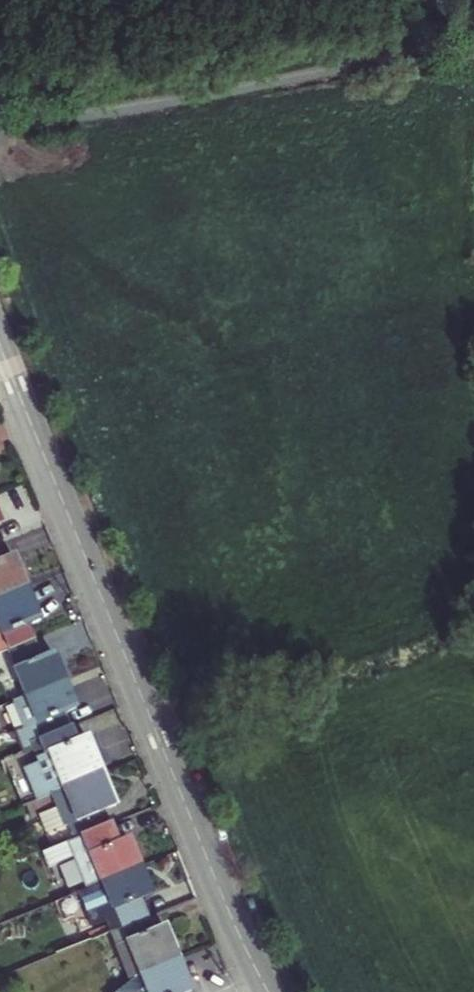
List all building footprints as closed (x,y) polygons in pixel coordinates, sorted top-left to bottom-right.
[(0,539),(0,586),(26,575),(14,543),(3,546),(0,539)] [(26,575),(0,586),(0,639),(7,636),(34,625),(28,612),(38,607),(26,575)] [(41,644),(34,625),(7,636),(26,681),(62,667),(51,640),(41,644)] [(74,695),(62,667),(26,681),(43,725),(69,713),(63,699),(74,695)] [(13,719),(21,739),(31,735),(29,730),(43,725),(26,681),(9,688),(19,716),(13,719)] [(23,755),(35,786),(99,760),(86,725),(75,729),(69,713),(43,725),(29,730),(31,735),(37,749),(23,755)] [(35,786),(31,787),(37,802),(56,794),(69,827),(82,821),(108,811),(102,797),(112,793),(99,760),(35,786)] [(82,821),(69,827),(64,828),(69,840),(72,848),(83,876),(136,855),(126,829),(116,831),(108,811),(82,821)] [(64,828),(39,838),(46,853),(70,843),(69,840),(64,828)] [(136,855),(83,876),(76,878),(88,907),(112,897),(119,915),(145,905),(137,887),(148,883),(136,855)] [(119,915),(107,919),(125,969),(130,965),(136,961),(173,947),(161,914),(151,918),(145,905),(119,915)] [(119,991),(160,991),(159,989),(186,977),(173,947),(136,961),(130,965),(125,969),(114,978),(119,991)]
